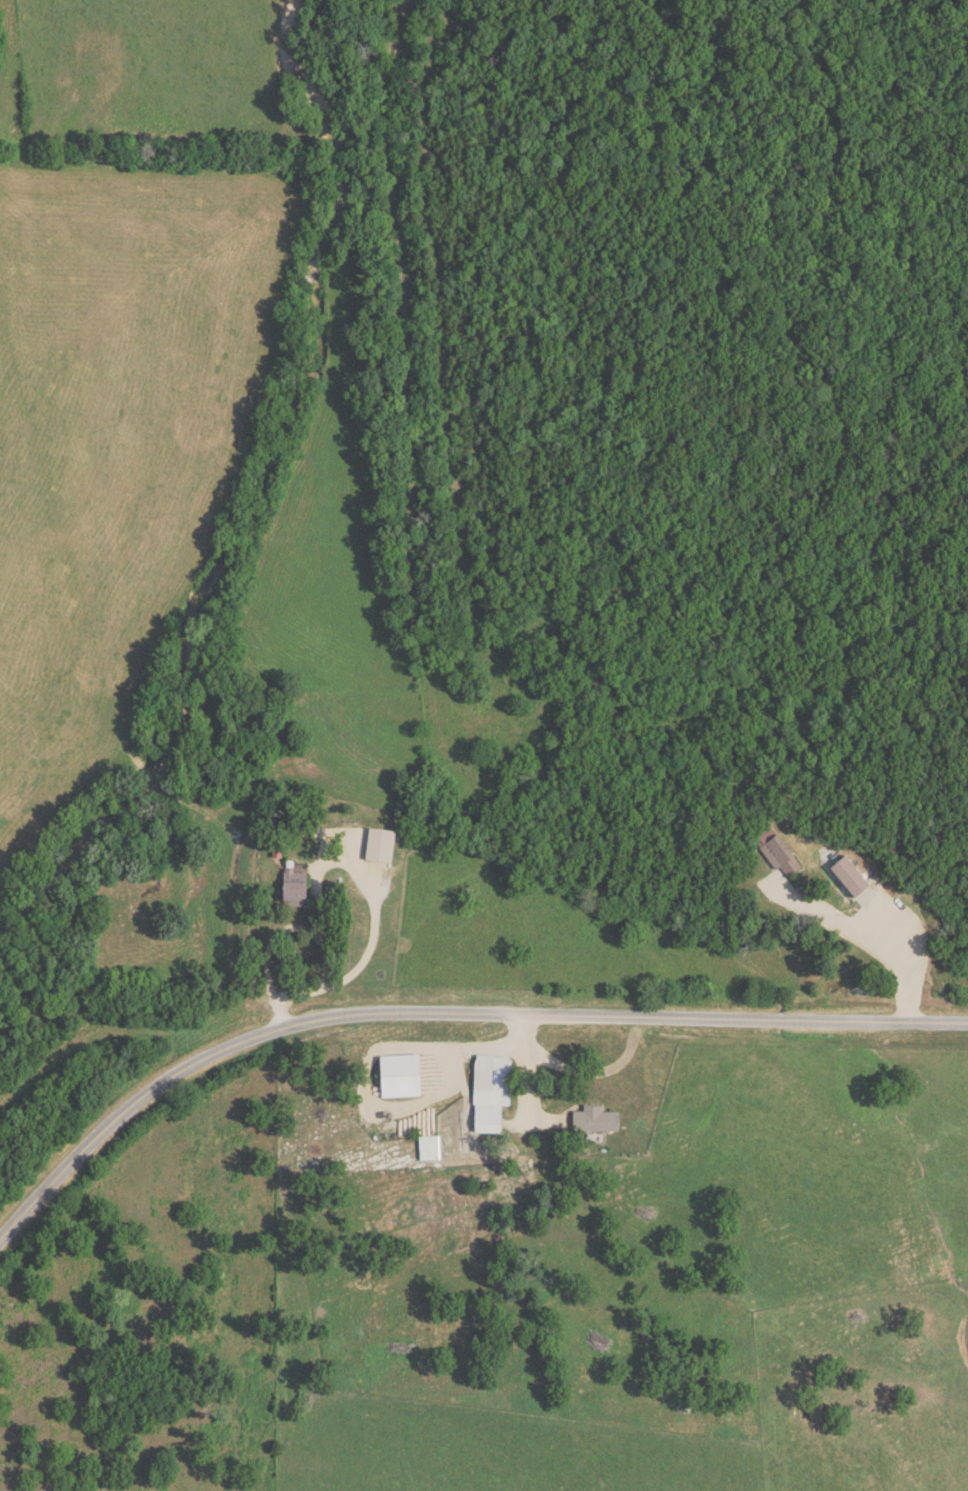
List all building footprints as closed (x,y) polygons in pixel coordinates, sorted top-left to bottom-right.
[(803,862),(771,822),(754,835),(787,875),(803,862)] [(363,857),(393,860),(397,828),(367,825),(363,857)] [(854,895),(871,879),(843,850),(826,866),(854,895)] [(280,867),(279,898),(307,899),(308,868),(280,867)] [(378,1053),(378,1094),(418,1094),(419,1053),(378,1053)] [(492,1088),(492,1053),(473,1053),(473,1088),(492,1088)] [(617,1109),(601,1109),(601,1100),(582,1100),(582,1108),(571,1108),(571,1128),(617,1128),(617,1109)] [(473,1130),(503,1130),(503,1102),(473,1102),(473,1130)] [(420,1157),(438,1157),(438,1133),(420,1133),(420,1157)]
